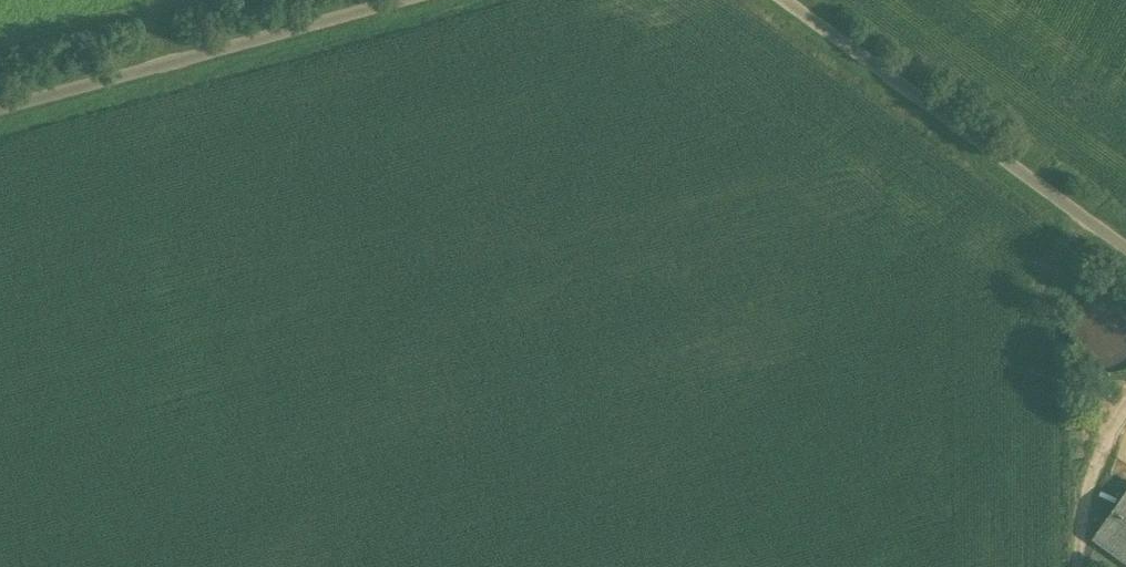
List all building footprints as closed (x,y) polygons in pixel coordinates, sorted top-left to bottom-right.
[(1122,285),(1110,286),(1099,291),(1092,297),(1086,308),(1085,323),(1088,334),(1095,343),(1103,349),(1114,352),(1125,351),(1125,286),(1122,285)] [(1100,532),(1125,550),(1125,494),(1100,532)]
